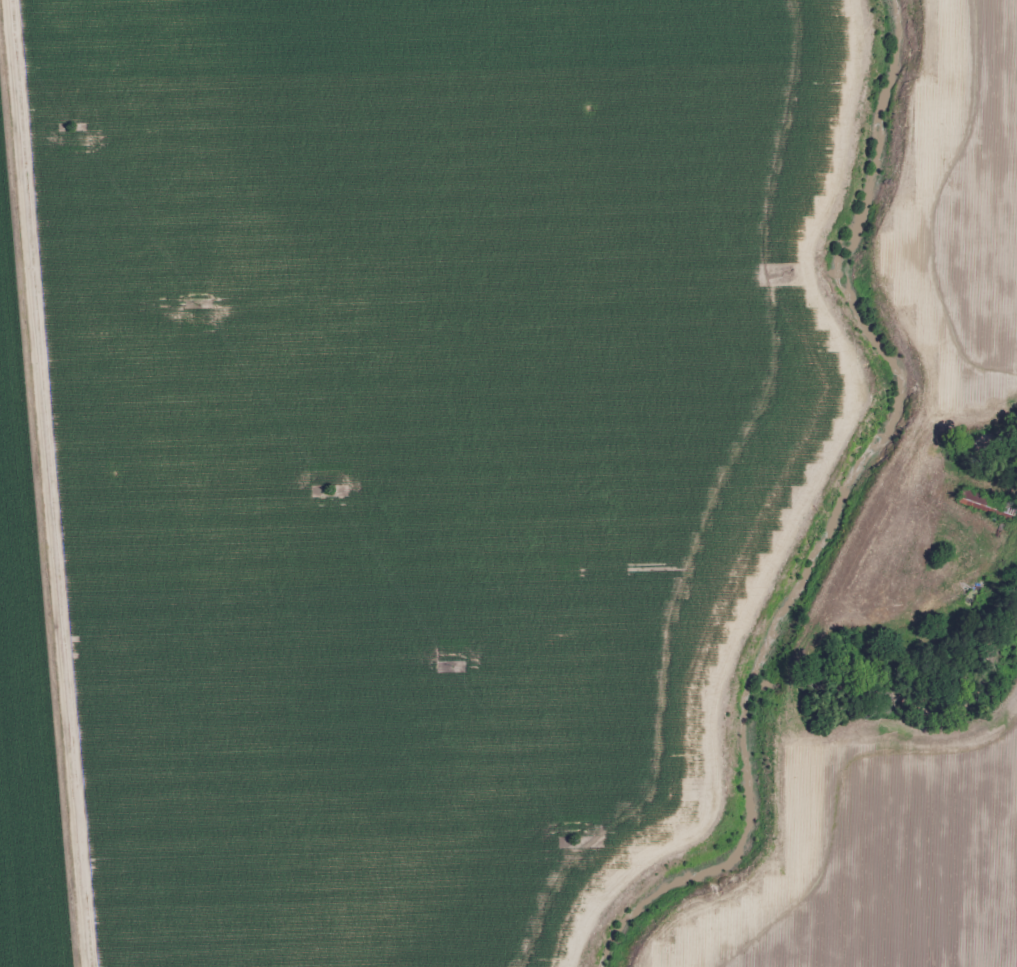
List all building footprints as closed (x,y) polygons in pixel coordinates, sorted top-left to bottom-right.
[(988,498),(964,487),(958,500),(983,510),(988,498)]
